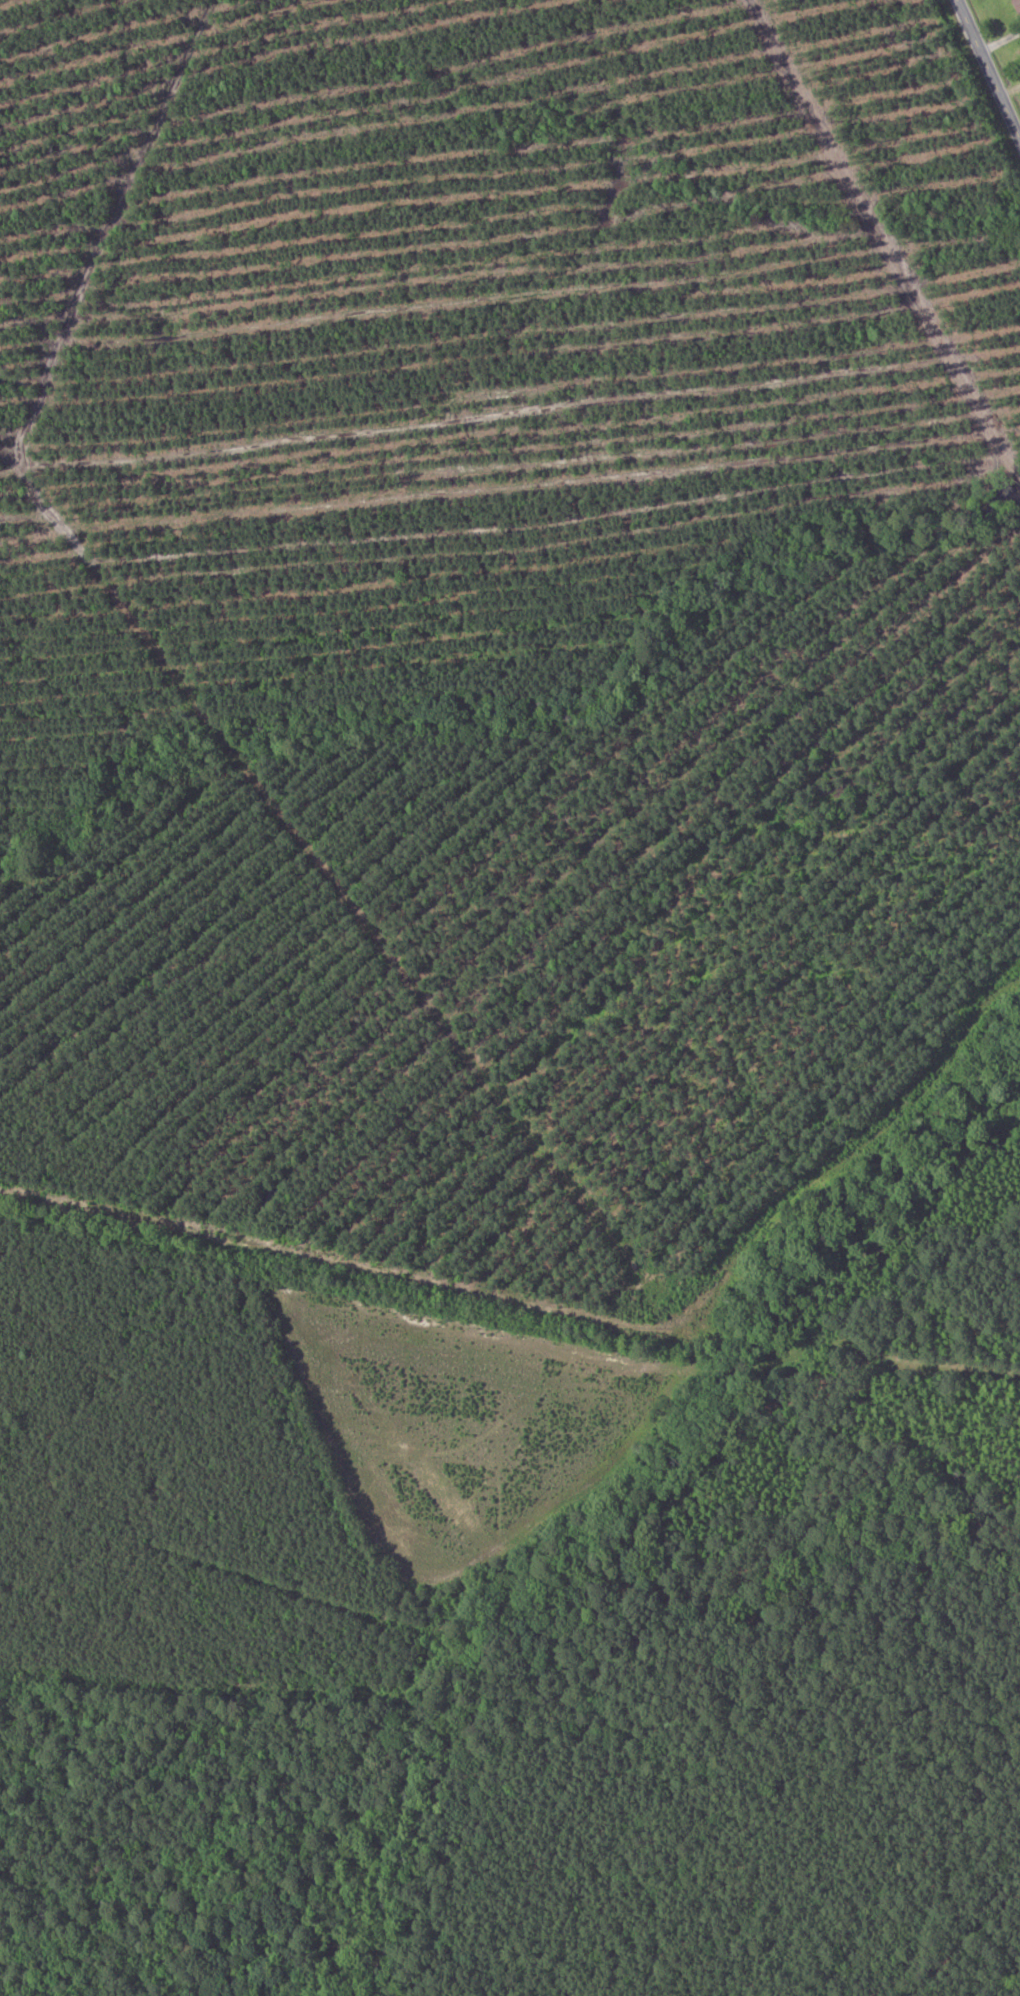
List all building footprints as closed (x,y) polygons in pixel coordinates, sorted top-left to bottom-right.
[(1015,14),(1019,12),(1019,13),(1019,0),(1010,0),(1015,14)]
